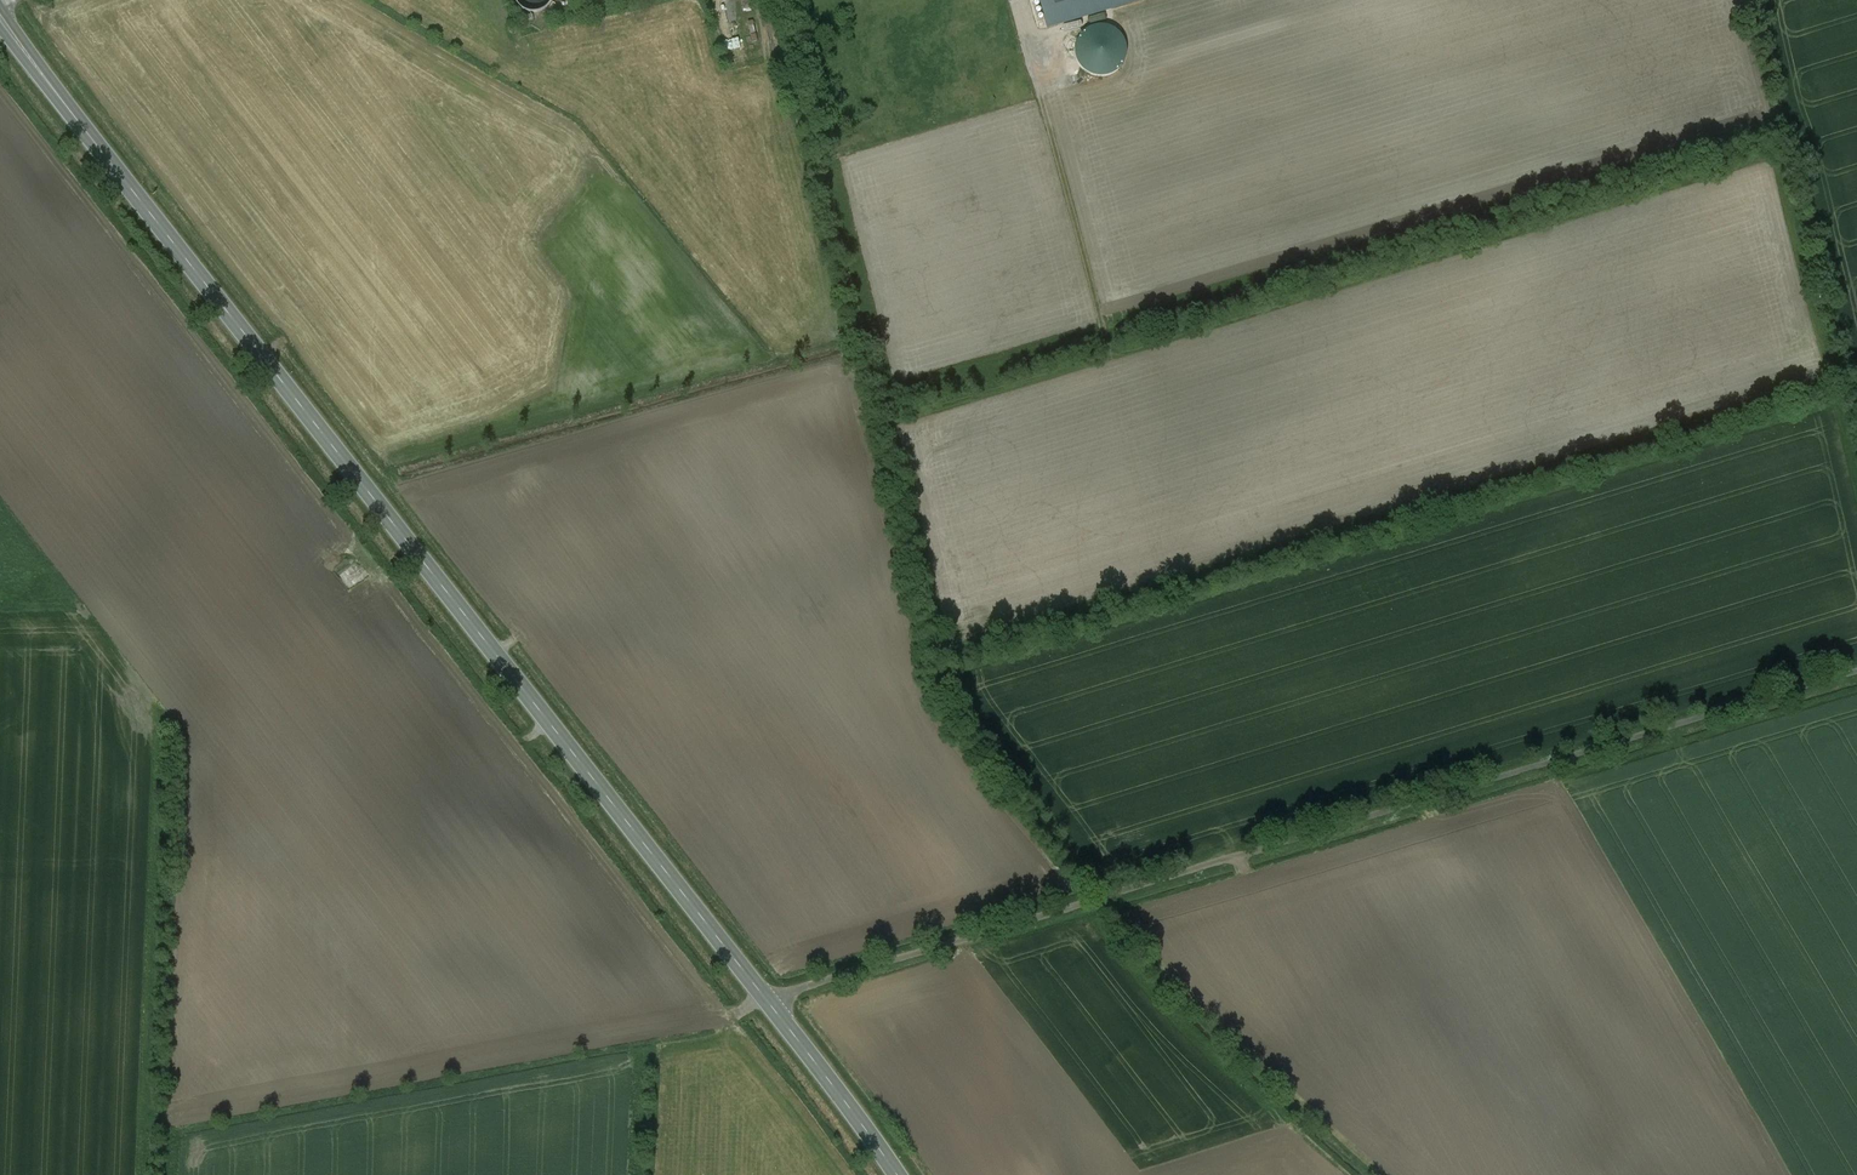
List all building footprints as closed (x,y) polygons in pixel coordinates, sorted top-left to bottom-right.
[(552,0),(513,0),(513,2),(518,9),(525,13),(533,14),(541,13),(547,8),(552,1),(552,0)] [(1104,26),(1096,26),(1088,29),(1081,34),(1077,41),(1075,49),(1075,57),(1078,65),(1084,71),(1091,76),(1100,77),(1108,76),(1116,72),(1122,66),(1126,58),(1126,49),(1124,41),(1119,34),(1112,29),(1104,26)]
